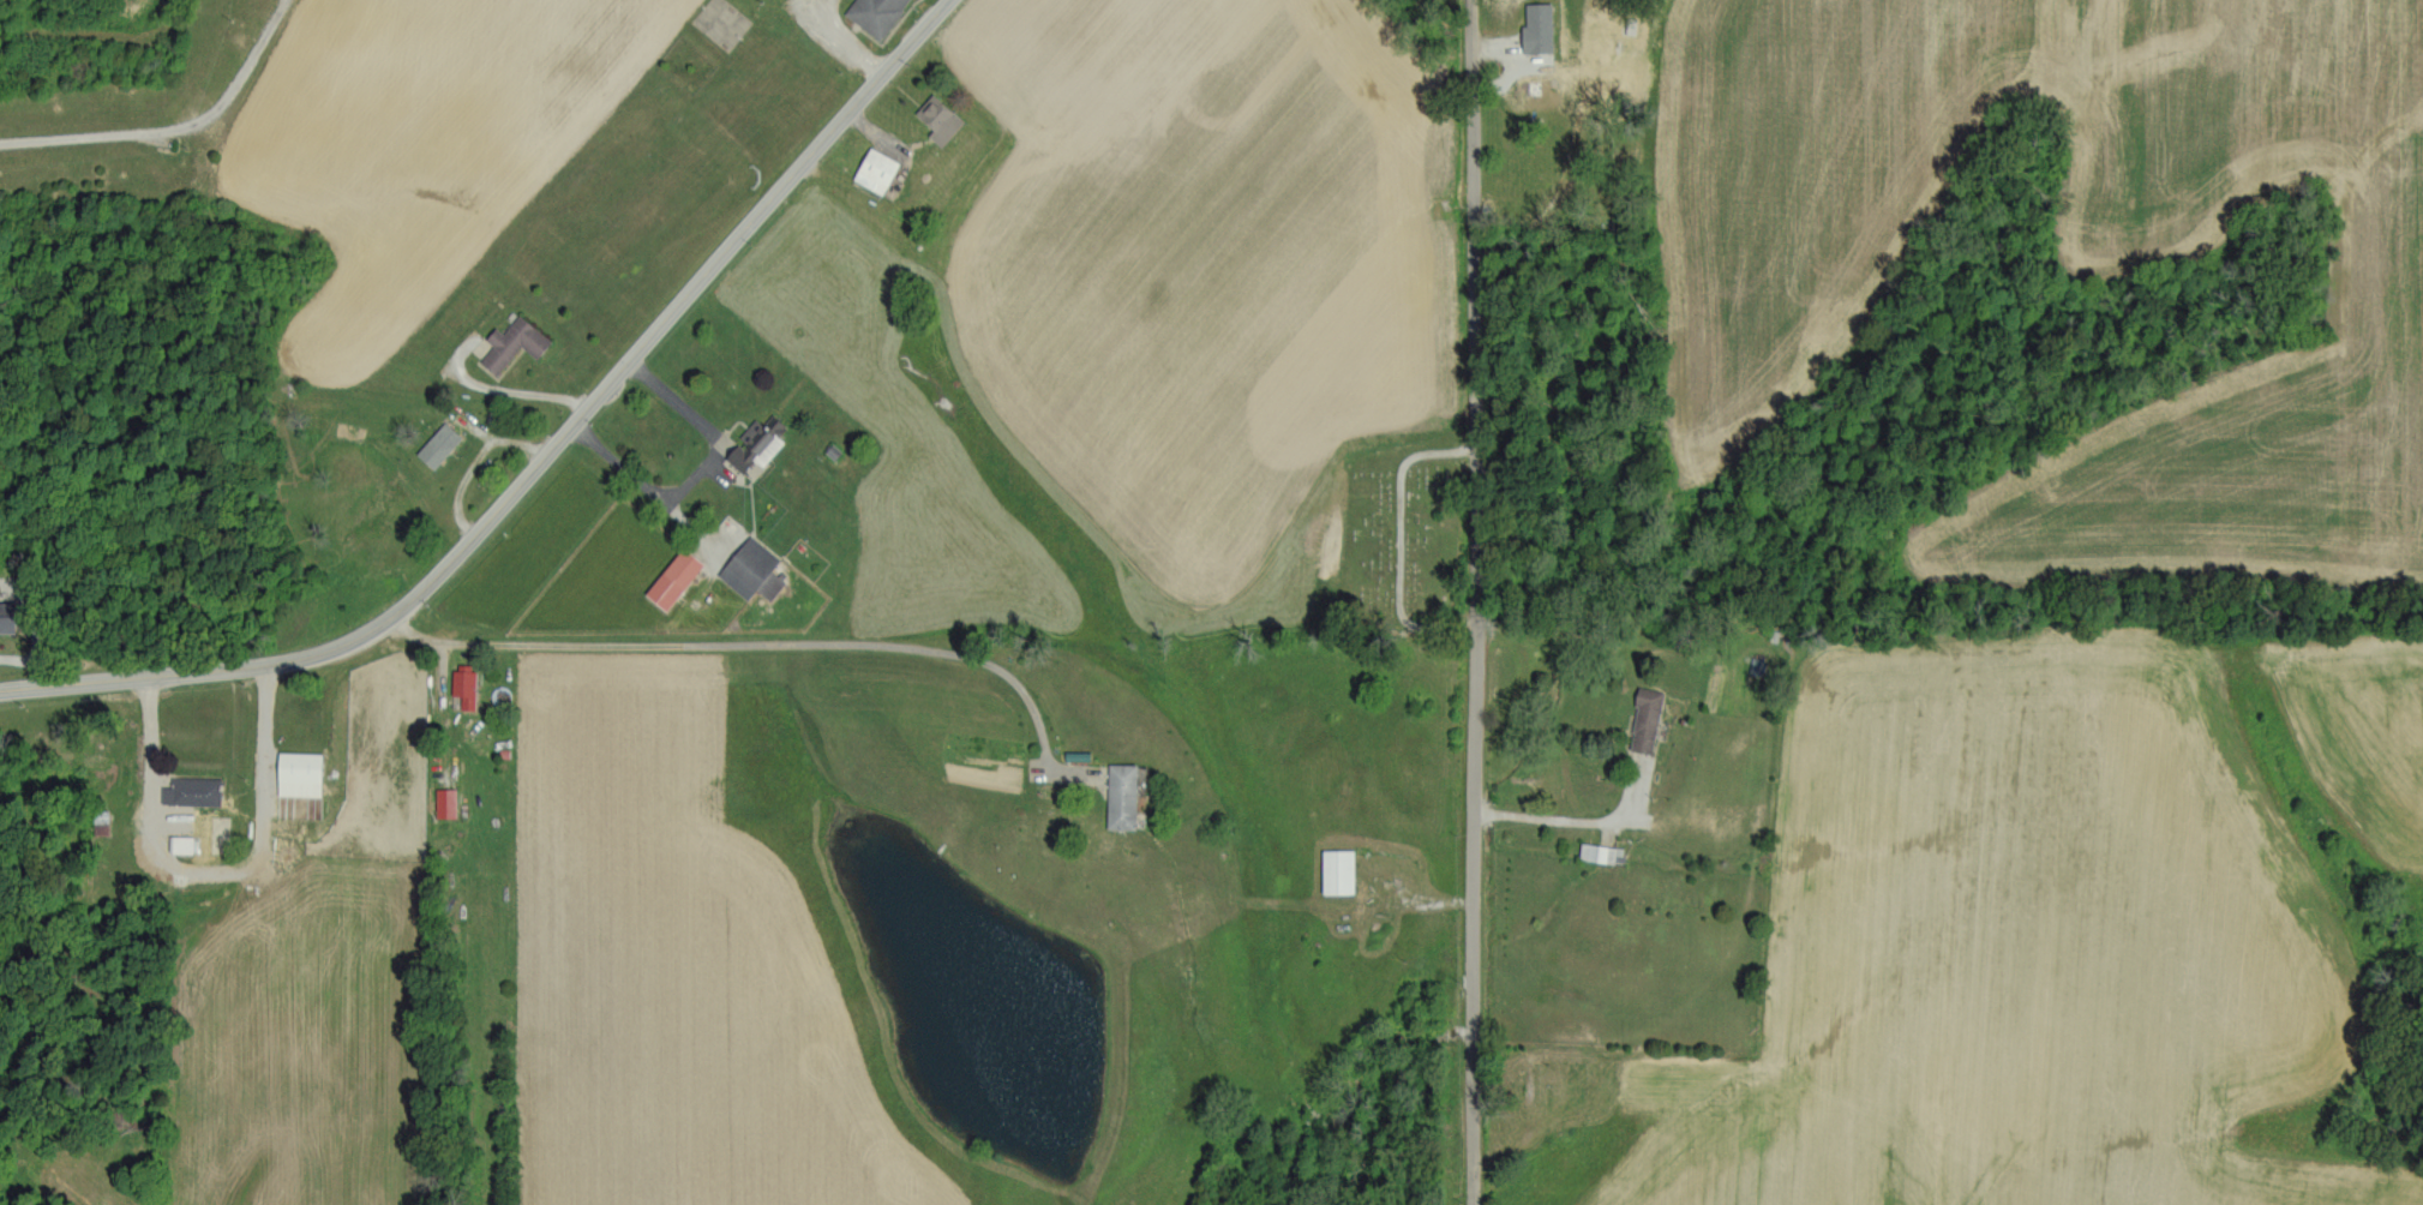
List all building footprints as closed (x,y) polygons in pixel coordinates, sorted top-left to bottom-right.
[(884,42),(913,0),(858,0),(847,16),(884,42)] [(1554,3),(1525,4),(1526,53),(1556,53),(1554,3)] [(943,148),(967,123),(935,93),(917,113),(935,130),(930,136),(943,148)] [(902,161),(871,147),(855,181),(886,195),(902,161)] [(494,345),(481,361),(498,374),(522,345),(539,359),(554,340),(520,313),(504,333),(497,327),(487,339),(494,345)] [(764,466),(786,440),(782,437),(791,426),(774,412),(765,423),(757,417),(739,438),(742,440),(727,458),(746,473),(757,460),(764,466)] [(464,436),(447,421),(417,452),(435,468),(464,436)] [(719,573),(749,600),(758,589),(770,600),(787,581),(773,569),(782,560),(753,535),(719,573)] [(706,561),(684,545),(648,594),(670,610),(706,561)] [(18,632),(18,602),(0,602),(0,632),(18,632)] [(462,695),(462,708),(475,709),(476,664),(455,664),(454,695),(462,695)] [(1666,691),(1643,687),(1629,748),(1652,753),(1666,691)] [(324,753),(281,751),(280,795),(323,796),(324,753)] [(1108,829),(1139,829),(1140,763),(1110,763),(1108,829)] [(161,803),(221,805),(221,778),(172,776),(171,786),(162,786),(161,803)] [(458,788),(437,788),(436,816),(457,817),(458,788)] [(193,836),(171,835),(170,852),(193,853),(193,836)] [(1623,858),(1624,848),(1582,841),(1580,858),(1616,863),(1617,857),(1623,858)] [(1325,893),(1357,893),(1356,849),(1324,849),(1325,893)]
